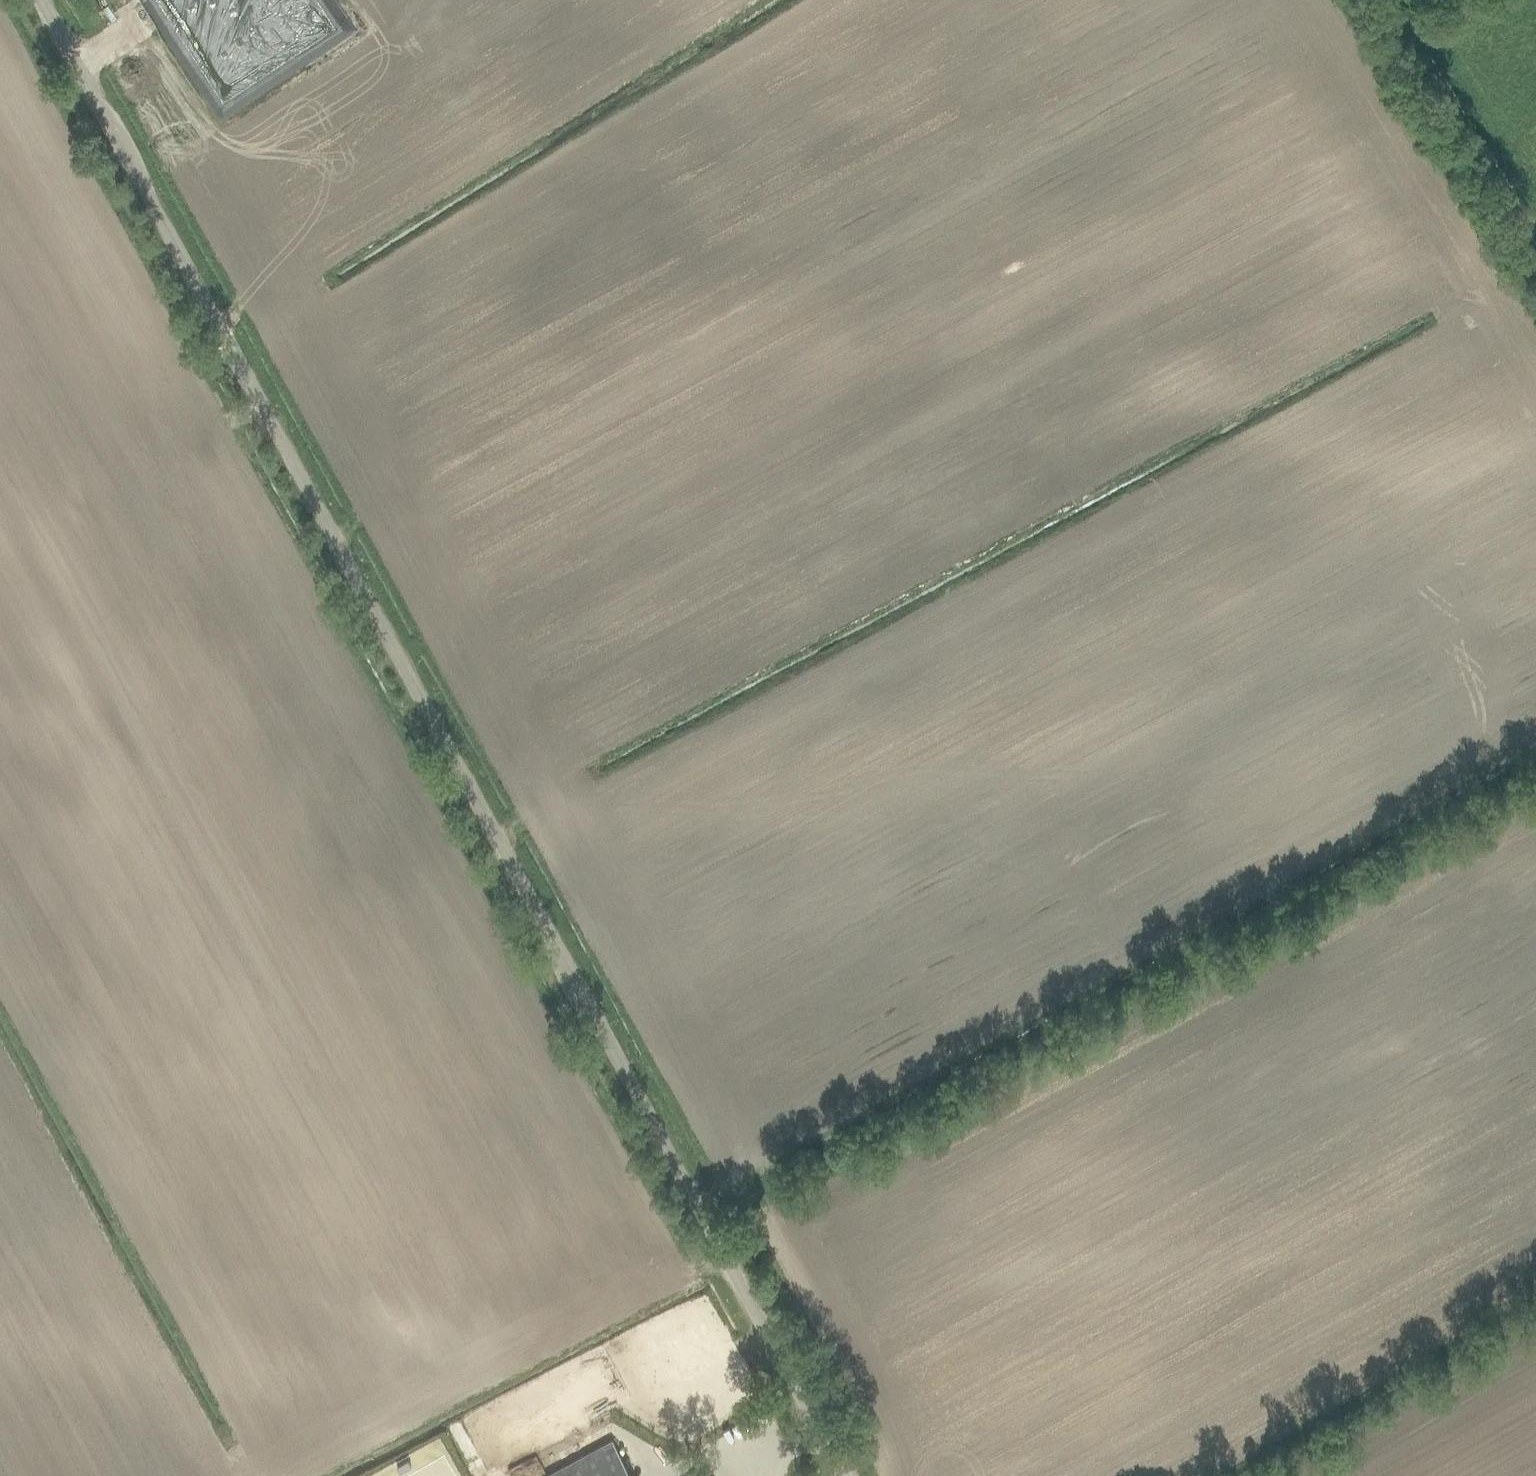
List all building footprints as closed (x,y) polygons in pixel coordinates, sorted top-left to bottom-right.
[(544,1475),(632,1475),(612,1439),(544,1475)]
